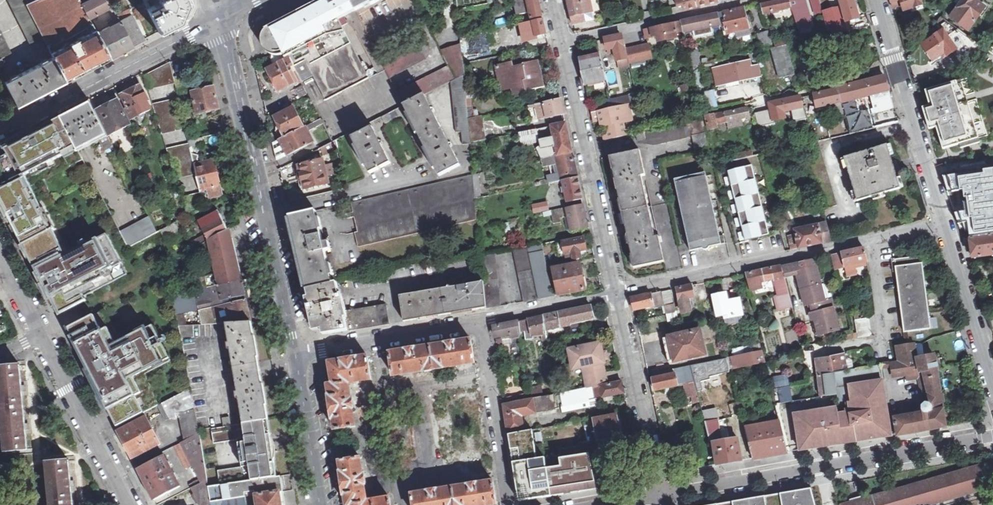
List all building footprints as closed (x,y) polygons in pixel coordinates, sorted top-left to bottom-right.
[(24,0),(8,0),(30,43),(38,39),(39,42),(44,39),(25,3),(24,0)] [(80,0),(31,0),(25,3),(44,39),(47,45),(91,22),(88,17),(81,3),(80,0)] [(107,8),(103,0),(88,0),(81,3),(88,17),(107,8)] [(159,32),(179,21),(187,3),(186,0),(160,0),(161,3),(147,9),(159,32)] [(350,0),(321,0),(298,12),(281,21),(269,27),(266,30),(263,35),(262,41),(262,44),(264,48),(266,51),(272,55),(270,58),(271,62),(272,64),(273,65),(276,66),(290,58),(299,76),(310,71),(313,76),(325,100),(368,78),(343,26),(348,23),(344,17),(356,11),(355,10),(350,0)] [(372,5),(381,0),(350,0),(355,10),(371,3),(372,5)] [(539,0),(513,0),(516,15),(529,12),(531,19),(542,16),(539,0)] [(573,24),(594,19),(589,0),(585,0),(580,1),(580,0),(567,0),(573,24)] [(719,1),(719,0),(676,0),(678,7),(683,6),(684,10),(719,1)] [(771,9),(771,11),(792,6),(790,0),(781,0),(761,5),(763,11),(771,9)] [(796,22),(808,19),(804,0),(790,0),(792,6),(796,22)] [(826,0),(820,0),(822,11),(823,12),(829,11),(826,0)] [(829,36),(849,31),(846,22),(859,19),(854,0),(840,0),(842,7),(829,11),(823,12),(829,36)] [(904,10),(923,5),(921,0),(891,0),(891,1),(893,7),(902,4),(904,10)] [(959,5),(950,18),(968,30),(985,7),(976,0),(956,0),(955,2),(959,5)] [(463,8),(456,10),(460,36),(467,35),(463,8)] [(744,8),(719,14),(725,37),(728,36),(727,33),(736,31),(737,38),(751,35),(744,8)] [(685,31),(686,36),(692,35),(691,30),(721,24),(718,13),(679,22),(682,32),(685,31)] [(120,20),(133,46),(144,40),(137,27),(131,15),(120,20)] [(972,55),(980,45),(941,17),(937,22),(943,29),(933,36),(934,37),(923,45),(933,61),(942,55),(944,58),(956,49),(960,55),(963,57),(966,58),(969,57),(972,55)] [(496,19),(497,27),(506,25),(504,18),(496,19)] [(543,19),(520,24),(521,32),(523,41),(535,38),(535,39),(538,38),(538,36),(546,34),(543,19)] [(110,26),(96,32),(109,58),(129,48),(133,46),(120,20),(115,23),(114,20),(108,23),(110,26)] [(101,62),(109,58),(96,32),(91,22),(47,45),(53,56),(65,80),(101,62)] [(644,30),(646,38),(657,36),(658,42),(678,37),(677,33),(682,32),(679,22),(644,30)] [(5,64),(2,57),(12,52),(0,29),(0,67),(5,64)] [(758,34),(762,49),(772,46),(768,31),(758,34)] [(467,35),(460,36),(461,44),(464,63),(480,59),(478,52),(470,54),(467,35)] [(605,39),(607,49),(614,48),(617,61),(627,59),(622,35),(605,39)] [(584,43),(586,55),(600,52),(598,40),(584,43)] [(426,42),(383,64),(390,78),(427,59),(426,56),(428,55),(426,52),(430,50),(426,42)] [(455,79),(463,75),(465,74),(464,63),(461,44),(441,51),(448,66),(455,79)] [(779,78),(795,74),(787,44),(772,48),(779,78)] [(627,49),(629,63),(652,57),(649,45),(627,49)] [(690,52),(693,64),(701,62),(698,50),(690,52)] [(606,80),(601,55),(580,59),(586,85),(606,80)] [(53,56),(4,82),(16,105),(40,93),(65,80),(53,56)] [(278,90),(278,91),(301,79),(299,76),(290,58),(276,66),(268,70),(274,83),(271,84),(275,91),(278,90)] [(750,60),(722,66),(726,84),(754,78),(754,79),(761,78),(758,64),(751,65),(750,60)] [(152,72),(151,73),(154,87),(175,83),(174,77),(171,62),(152,72)] [(512,63),(497,66),(502,89),(513,87),(515,93),(545,86),(541,69),(538,70),(536,63),(513,68),(512,63)] [(397,92),(404,105),(424,95),(451,81),(455,79),(448,66),(397,92)] [(299,76),(301,79),(302,82),(313,76),(310,71),(299,76)] [(154,87),(151,73),(144,76),(148,89),(154,87)] [(175,83),(177,92),(188,90),(185,75),(179,76),(174,77),(175,83)] [(463,75),(455,79),(451,81),(456,132),(461,132),(463,145),(471,144),(471,142),(468,118),(465,91),(463,75)] [(849,135),(898,122),(890,90),(889,90),(885,76),(838,88),(838,89),(841,101),(844,115),(849,135)] [(961,80),(956,81),(974,140),(978,138),(966,98),(961,80)] [(974,140),(956,81),(926,91),(930,106),(927,107),(932,124),(934,128),(936,127),(943,149),(946,148),(959,144),(974,140)] [(193,87),(194,91),(211,88),(211,83),(193,87)] [(126,110),(131,119),(150,110),(146,102),(148,101),(140,86),(131,91),(121,96),(128,109),(126,110)] [(194,91),(192,92),(197,114),(220,109),(214,87),(211,88),(194,91)] [(817,107),(839,102),(841,101),(838,89),(814,95),(817,107)] [(468,118),(477,116),(478,110),(472,111),(470,90),(465,91),(468,118)] [(703,93),(709,110),(718,107),(713,90),(703,93)] [(183,116),(189,115),(188,108),(191,108),(188,94),(178,96),(179,100),(183,116)] [(629,104),(637,102),(635,94),(610,100),(611,102),(612,107),(629,104)] [(440,125),(424,95),(404,105),(420,136),(440,125)] [(801,98),(803,107),(804,110),(817,107),(814,95),(802,98),(801,98)] [(801,98),(800,96),(777,102),(779,113),(803,107),(801,98)] [(545,102),(535,104),(538,119),(564,114),(561,99),(545,103),(545,102)] [(107,106),(96,111),(109,135),(130,125),(118,100),(107,106)] [(170,132),(185,128),(184,121),(183,116),(179,100),(161,104),(162,106),(163,106),(170,132)] [(66,116),(62,118),(66,127),(79,151),(99,141),(104,150),(113,145),(91,102),(80,108),(66,116)] [(604,109),(602,102),(590,105),(591,111),(592,112),(604,109)] [(773,102),(753,107),(755,117),(763,116),(775,113),(773,102)] [(162,133),(170,132),(163,106),(162,106),(161,104),(153,106),(162,133)] [(632,120),(629,104),(612,107),(608,108),(604,109),(592,112),(594,122),(601,120),(602,125),(605,127),(607,126),(609,132),(610,139),(626,136),(623,122),(632,120)] [(707,117),(710,133),(714,132),(713,128),(718,127),(717,124),(749,116),(747,107),(714,115),(706,117),(707,117)] [(927,107),(923,108),(926,118),(926,119),(928,125),(932,124),(927,107)] [(280,139),(304,127),(294,108),(275,117),(281,129),(277,131),(280,139)] [(395,110),(382,117),(385,124),(392,120),(392,119),(398,116),(395,110)] [(798,121),(807,119),(805,111),(796,113),(798,121)] [(519,126),(526,123),(522,112),(514,115),(519,126)] [(477,116),(468,118),(471,142),(485,139),(481,116),(477,116)] [(44,130),(46,131),(49,135),(66,127),(62,118),(42,128),(44,130)] [(305,127),(307,132),(323,123),(321,119),(305,127)] [(653,145),(661,143),(693,136),(696,151),(709,148),(702,119),(636,134),(638,142),(641,141),(642,143),(646,142),(646,144),(653,145)] [(307,132),(313,143),(316,141),(313,135),(326,129),(323,123),(307,132)] [(566,123),(552,126),(557,150),(551,151),(552,156),(572,152),(566,123)] [(440,125),(420,136),(440,176),(460,165),(440,125)] [(373,126),(352,136),(370,174),(391,163),(381,143),(382,142),(381,142),(373,126)] [(52,176),(83,160),(79,151),(66,127),(49,135),(46,131),(44,130),(41,131),(31,137),(52,176)] [(289,156),(313,143),(307,132),(305,127),(304,127),(280,139),(288,155),(289,156)] [(326,129),(313,135),(316,141),(320,149),(333,142),(326,129)] [(536,129),(519,132),(522,143),(538,140),(536,129)] [(806,144),(814,142),(812,135),(804,137),(806,144)] [(1,160),(41,236),(64,224),(42,181),(52,176),(31,137),(26,139),(6,150),(9,156),(1,160)] [(202,137),(188,140),(189,145),(190,150),(195,146),(202,146),(203,141),(202,137)] [(974,140),(959,144),(961,148),(980,143),(978,138),(974,140)] [(277,160),(288,155),(280,139),(273,143),(277,160)] [(189,145),(174,148),(181,177),(196,174),(192,159),(191,154),(190,150),(189,145)] [(858,201),(900,188),(887,145),(845,158),(858,201)] [(176,178),(181,177),(174,148),(167,150),(176,178)] [(736,153),(738,159),(753,156),(751,149),(736,153)] [(620,206),(647,200),(641,176),(645,175),(640,150),(609,157),(620,206)] [(120,177),(127,173),(116,151),(109,155),(120,177)] [(578,177),(572,152),(552,156),(542,158),(544,167),(557,163),(559,173),(548,175),(549,182),(552,182),(561,180),(563,179),(578,177)] [(196,174),(199,190),(206,188),(208,198),(221,195),(213,160),(199,164),(197,158),(192,159),(196,174)] [(299,166),(294,167),(299,190),(305,189),(329,183),(323,159),(299,165),(299,166)] [(41,236),(1,160),(0,160),(0,175),(5,186),(0,189),(0,195),(25,244),(41,236)] [(753,167),(729,172),(747,242),(771,236),(753,167)] [(473,174),(351,203),(354,218),(474,190),(473,174)] [(578,177),(563,179),(568,202),(582,199),(578,177)] [(699,179),(683,182),(676,184),(691,252),(702,249),(703,250),(705,251),(706,250),(707,250),(708,250),(709,249),(709,248),(726,244),(725,237),(721,237),(708,177),(699,179)] [(358,232),(476,205),(475,198),(474,190),(354,218),(358,232)] [(665,261),(659,236),(655,237),(647,200),(620,206),(634,267),(634,268),(636,268),(665,261)] [(547,202),(534,204),(536,212),(549,210),(547,202)] [(358,232),(354,233),(358,247),(477,219),(476,205),(358,232)] [(567,207),(552,210),(552,214),(554,223),(561,221),(560,217),(568,216),(571,231),(588,227),(584,205),(567,208),(567,207)] [(218,211),(199,221),(205,235),(189,243),(192,248),(228,230),(218,211)] [(316,211),(290,217),(300,257),(299,257),(307,290),(333,284),(331,274),(336,273),(331,254),(326,255),(325,251),(331,250),(329,242),(323,244),(316,211)] [(128,247),(157,232),(149,217),(120,232),(128,247)] [(746,242),(739,218),(734,220),(741,243),(746,242)] [(175,222),(161,230),(165,237),(179,230),(175,222)] [(827,223),(795,230),(796,235),(789,237),(792,250),(831,241),(827,223)] [(41,236),(25,244),(61,313),(86,301),(84,297),(127,275),(106,235),(78,250),(64,224),(41,236)] [(228,230),(192,248),(193,254),(210,249),(212,256),(235,251),(229,229),(228,230)] [(970,239),(973,258),(992,255),(992,235),(970,239)] [(584,238),(563,242),(565,253),(566,261),(581,258),(579,251),(586,249),(584,238)] [(529,253),(540,251),(539,245),(528,248),(529,253)] [(513,250),(524,302),(539,299),(529,253),(528,248),(513,250)] [(835,269),(867,262),(864,248),(831,256),(835,269)] [(235,251),(212,256),(216,274),(196,279),(198,289),(242,280),(238,265),(235,251)] [(540,251),(529,253),(539,299),(551,296),(549,295),(540,251)] [(483,281),(486,308),(487,309),(501,306),(495,254),(481,257),(483,281)] [(921,255),(895,259),(904,332),(929,328),(928,320),(930,320),(929,311),(927,312),(926,302),(928,301),(926,293),(924,293),(923,283),(925,282),(924,274),(922,274),(920,264),(923,264),(921,255)] [(817,258),(799,262),(801,270),(797,271),(797,274),(801,287),(820,282),(816,267),(819,266),(817,258)] [(782,266),(784,274),(785,277),(797,274),(797,271),(801,270),(799,262),(794,263),(782,266)] [(554,269),(560,295),(585,289),(579,263),(554,269)] [(747,274),(749,284),(774,279),(778,295),(775,296),(778,311),(792,307),(785,277),(784,274),(782,266),(772,268),(768,269),(747,274)] [(721,279),(707,282),(709,292),(723,289),(721,279)] [(245,294),(242,280),(198,289),(173,295),(177,314),(198,309),(198,310),(224,305),(223,299),(245,294)] [(441,288),(445,315),(486,308),(483,281),(441,288)] [(389,324),(386,305),(344,312),(342,306),(345,306),(344,303),(342,303),(337,283),(333,284),(307,290),(315,324),(330,334),(389,324)] [(677,289),(680,300),(682,312),(691,310),(688,297),(696,295),(695,289),(694,285),(677,288),(677,289)] [(831,299),(827,300),(825,301),(821,285),(801,289),(805,306),(808,305),(811,304),(813,312),(833,307),(831,299)] [(400,296),(404,321),(445,315),(441,288),(400,296)] [(724,294),(713,296),(717,316),(724,315),(726,326),(744,323),(738,289),(731,290),(733,301),(726,302),(724,294)] [(634,309),(654,305),(654,307),(665,305),(664,302),(662,292),(652,294),(632,298),(631,298),(634,309)] [(246,299),(245,294),(223,299),(224,305),(246,299)] [(224,305),(198,310),(201,325),(222,324),(252,322),(246,299),(224,305)] [(665,307),(669,322),(677,320),(674,305),(665,307)] [(594,306),(591,307),(567,312),(543,316),(545,325),(545,329),(570,325),(569,322),(594,317),(593,311),(595,310),(594,306)] [(839,329),(833,307),(813,312),(810,313),(812,321),(815,320),(818,334),(839,329)] [(104,310),(69,329),(110,409),(116,406),(120,413),(125,422),(157,406),(159,405),(143,375),(171,361),(152,326),(121,342),(104,310)] [(519,321),(521,332),(524,331),(526,340),(529,339),(533,339),(532,335),(541,334),(542,340),(547,339),(546,334),(545,334),(543,325),(545,325),(543,316),(519,321)] [(855,320),(858,338),(872,336),(869,318),(855,320)] [(494,326),(496,337),(509,335),(510,338),(521,336),(520,332),(521,332),(519,321),(494,326)] [(259,363),(252,322),(222,324),(229,367),(259,363)] [(663,338),(669,363),(706,355),(700,330),(663,338)] [(509,335),(496,337),(498,347),(511,345),(510,338),(509,335)] [(424,343),(428,367),(470,360),(466,336),(424,343)] [(955,336),(945,339),(950,356),(959,354),(955,336)] [(584,366),(603,362),(604,362),(600,342),(568,348),(572,368),(584,366)] [(424,343),(385,349),(389,373),(428,367),(424,343)] [(927,391),(930,404),(931,407),(931,408),(931,409),(930,409),(929,409),(928,410),(926,410),(924,410),(923,410),(923,412),(907,415),(894,417),(897,435),(946,426),(945,419),(946,419),(937,371),(935,354),(916,357),(914,344),(896,347),(899,362),(891,363),(892,369),(893,377),(906,375),(906,379),(910,379),(919,377),(921,392),(925,392),(927,391)] [(764,361),(762,350),(734,357),(736,366),(744,364),(745,366),(764,361)] [(323,358),(327,383),(346,380),(348,380),(365,377),(361,352),(323,358)] [(830,356),(832,373),(847,371),(846,369),(845,359),(844,354),(830,356)] [(815,359),(818,375),(832,373),(830,356),(815,359)] [(736,366),(734,357),(727,358),(730,372),(737,371),(736,366)] [(603,362),(584,366),(585,374),(583,375),(585,388),(607,384),(603,362)] [(268,420),(259,363),(229,367),(238,424),(268,420)] [(0,365),(0,404),(18,402),(14,364),(0,365)] [(717,421),(704,364),(692,367),(708,439),(720,436),(718,429),(717,422),(717,421)] [(687,382),(684,367),(668,371),(663,371),(664,377),(653,379),(655,390),(667,388),(678,385),(678,384),(687,382)] [(832,373),(818,375),(821,396),(836,394),(835,388),(832,373)] [(322,384),(328,425),(352,421),(349,400),(346,380),(327,383),(322,384)] [(845,415),(850,442),(892,435),(883,380),(835,388),(836,394),(837,403),(843,402),(845,415)] [(622,381),(588,388),(590,400),(604,397),(605,401),(614,399),(613,395),(625,393),(622,381)] [(541,386),(531,388),(533,397),(543,395),(541,386)] [(159,405),(157,406),(165,421),(179,418),(183,441),(199,432),(190,388),(159,405)] [(592,406),(588,388),(562,394),(564,405),(572,403),(573,410),(592,406)] [(778,392),(780,404),(793,401),(790,390),(778,392)] [(558,394),(504,403),(509,434),(524,431),(521,414),(557,408),(556,400),(559,400),(558,394)] [(0,404),(0,447),(24,446),(18,402),(0,404)] [(573,410),(572,403),(564,405),(565,411),(573,410)] [(797,419),(796,420),(800,450),(840,443),(836,417),(835,409),(805,414),(806,418),(797,419)] [(117,426),(125,422),(120,413),(112,418),(117,426)] [(594,419),(594,417),(583,420),(595,476),(615,472),(609,443),(622,440),(617,414),(594,419)] [(836,417),(840,443),(850,442),(845,415),(836,417)] [(146,417),(119,431),(134,458),(160,444),(146,417)] [(222,418),(223,427),(231,425),(229,417),(222,418)] [(731,418),(717,421),(717,422),(718,429),(733,425),(731,418)] [(223,427),(212,428),(214,442),(239,438),(243,465),(218,469),(221,485),(277,477),(268,420),(238,424),(231,425),(223,427)] [(524,431),(509,434),(519,501),(597,489),(595,476),(583,420),(524,431)] [(745,428),(751,459),(753,458),(787,452),(781,422),(772,424),(772,425),(755,428),(755,426),(745,428)] [(714,443),(719,465),(743,459),(736,428),(732,429),(733,436),(729,437),(729,439),(721,441),(720,436),(708,439),(709,444),(714,443)] [(183,441),(180,442),(191,466),(198,481),(205,482),(199,432),(183,441)] [(185,469),(191,466),(180,442),(174,446),(185,469)] [(346,497),(364,495),(361,474),(357,451),(332,455),(339,498),(346,497)] [(63,454),(39,455),(44,498),(67,496),(63,454)] [(164,457),(139,470),(155,500),(179,487),(164,457)] [(842,504),(928,504),(992,487),(992,469),(991,463),(842,504)] [(487,475),(467,478),(447,481),(451,504),(484,504),(491,504),(487,475)] [(277,477),(221,485),(208,487),(211,502),(217,501),(243,497),(257,495),(270,494),(280,492),(283,492),(281,476),(277,477)] [(208,502),(205,482),(198,481),(190,486),(199,504),(201,504),(208,502)] [(447,481),(426,485),(406,488),(409,504),(451,504),(447,481)] [(811,486),(703,504),(814,504),(811,486)] [(387,491),(370,494),(364,495),(346,497),(347,504),(390,504),(387,491)] [(257,495),(258,504),(282,504),(280,492),(270,494),(257,495)] [(44,498),(45,504),(68,504),(67,496),(44,498)]
